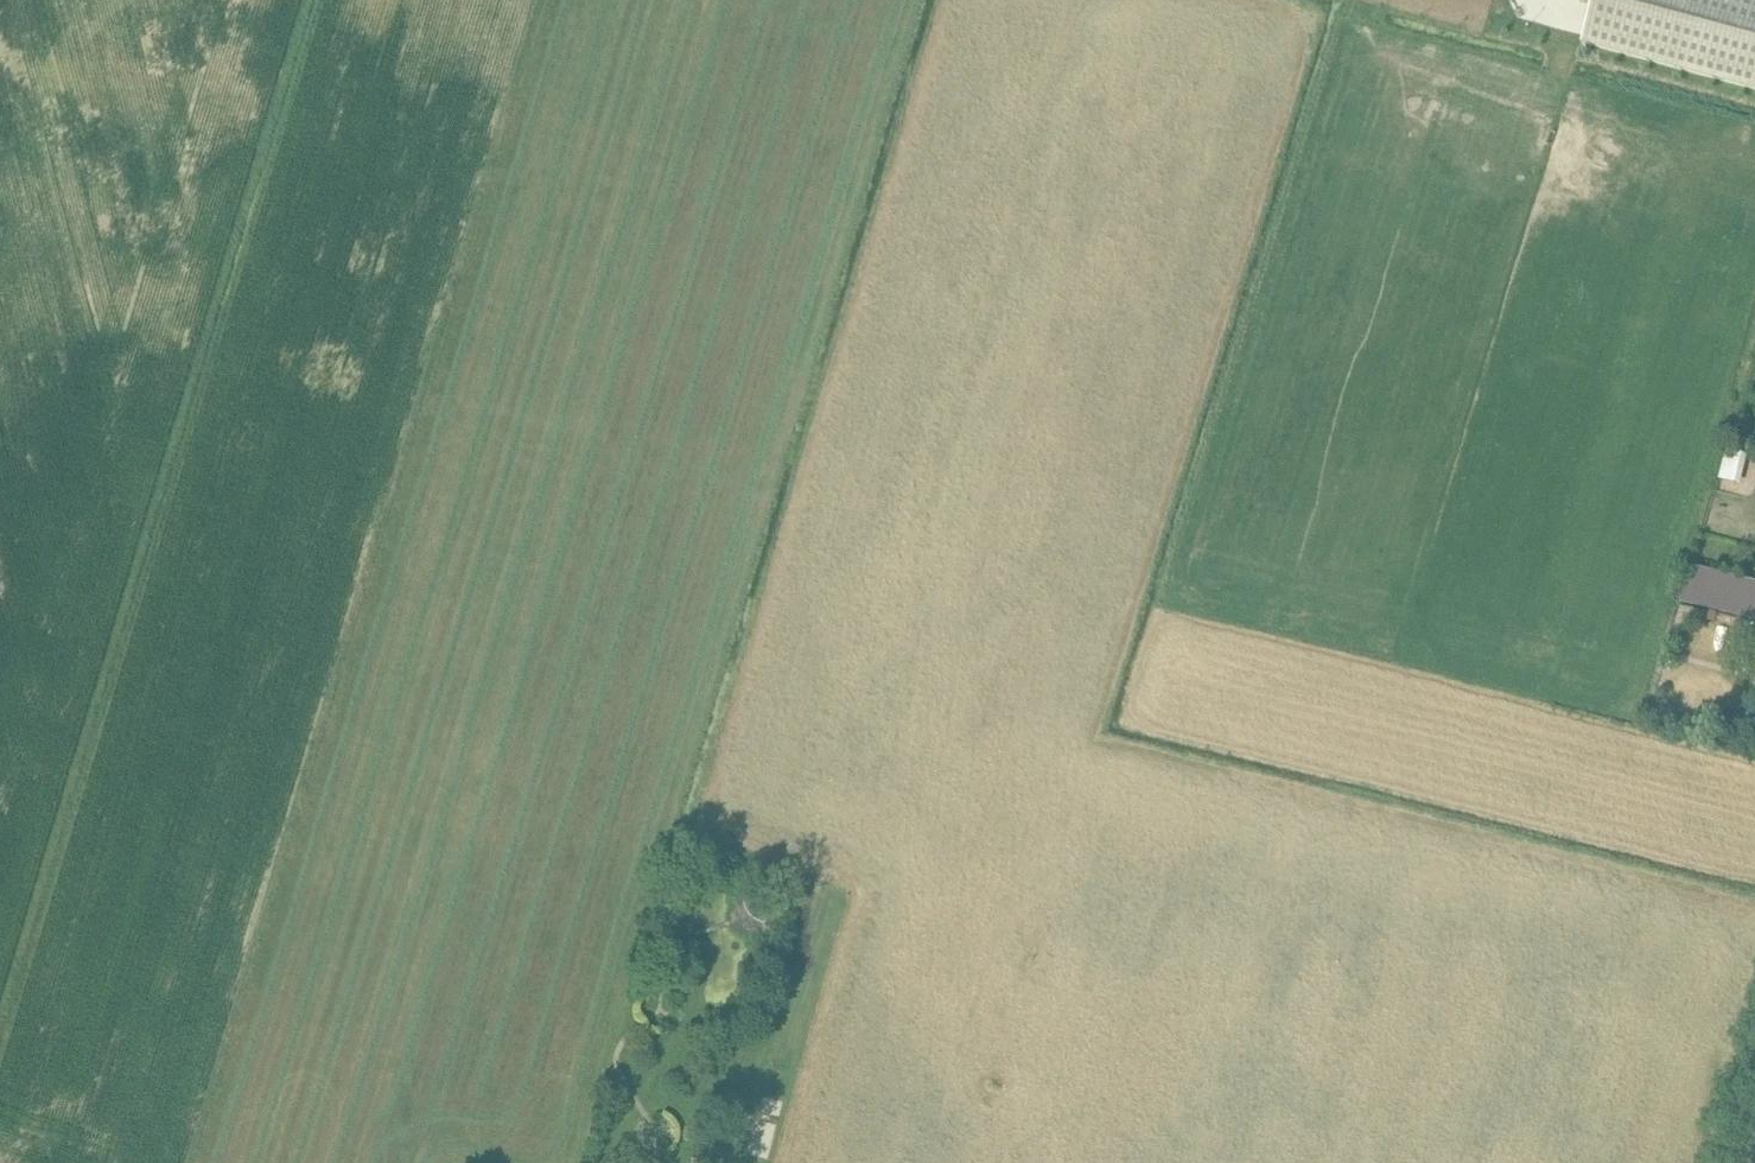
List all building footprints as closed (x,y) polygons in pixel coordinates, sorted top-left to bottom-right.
[(1582,43),(1754,90),(1754,0),(1593,0),(1582,43)] [(1732,438),(1729,449),(1748,455),(1752,455),(1754,444),(1732,438)] [(1748,455),(1729,449),(1727,449),(1720,478),(1741,483),(1748,455)] [(1679,600),(1692,603),(1754,619),(1754,581),(1701,567),(1689,564),(1679,600)] [(1745,744),(1754,746),(1754,710),(1752,709),(1751,712),(1745,741),(1745,744)]
